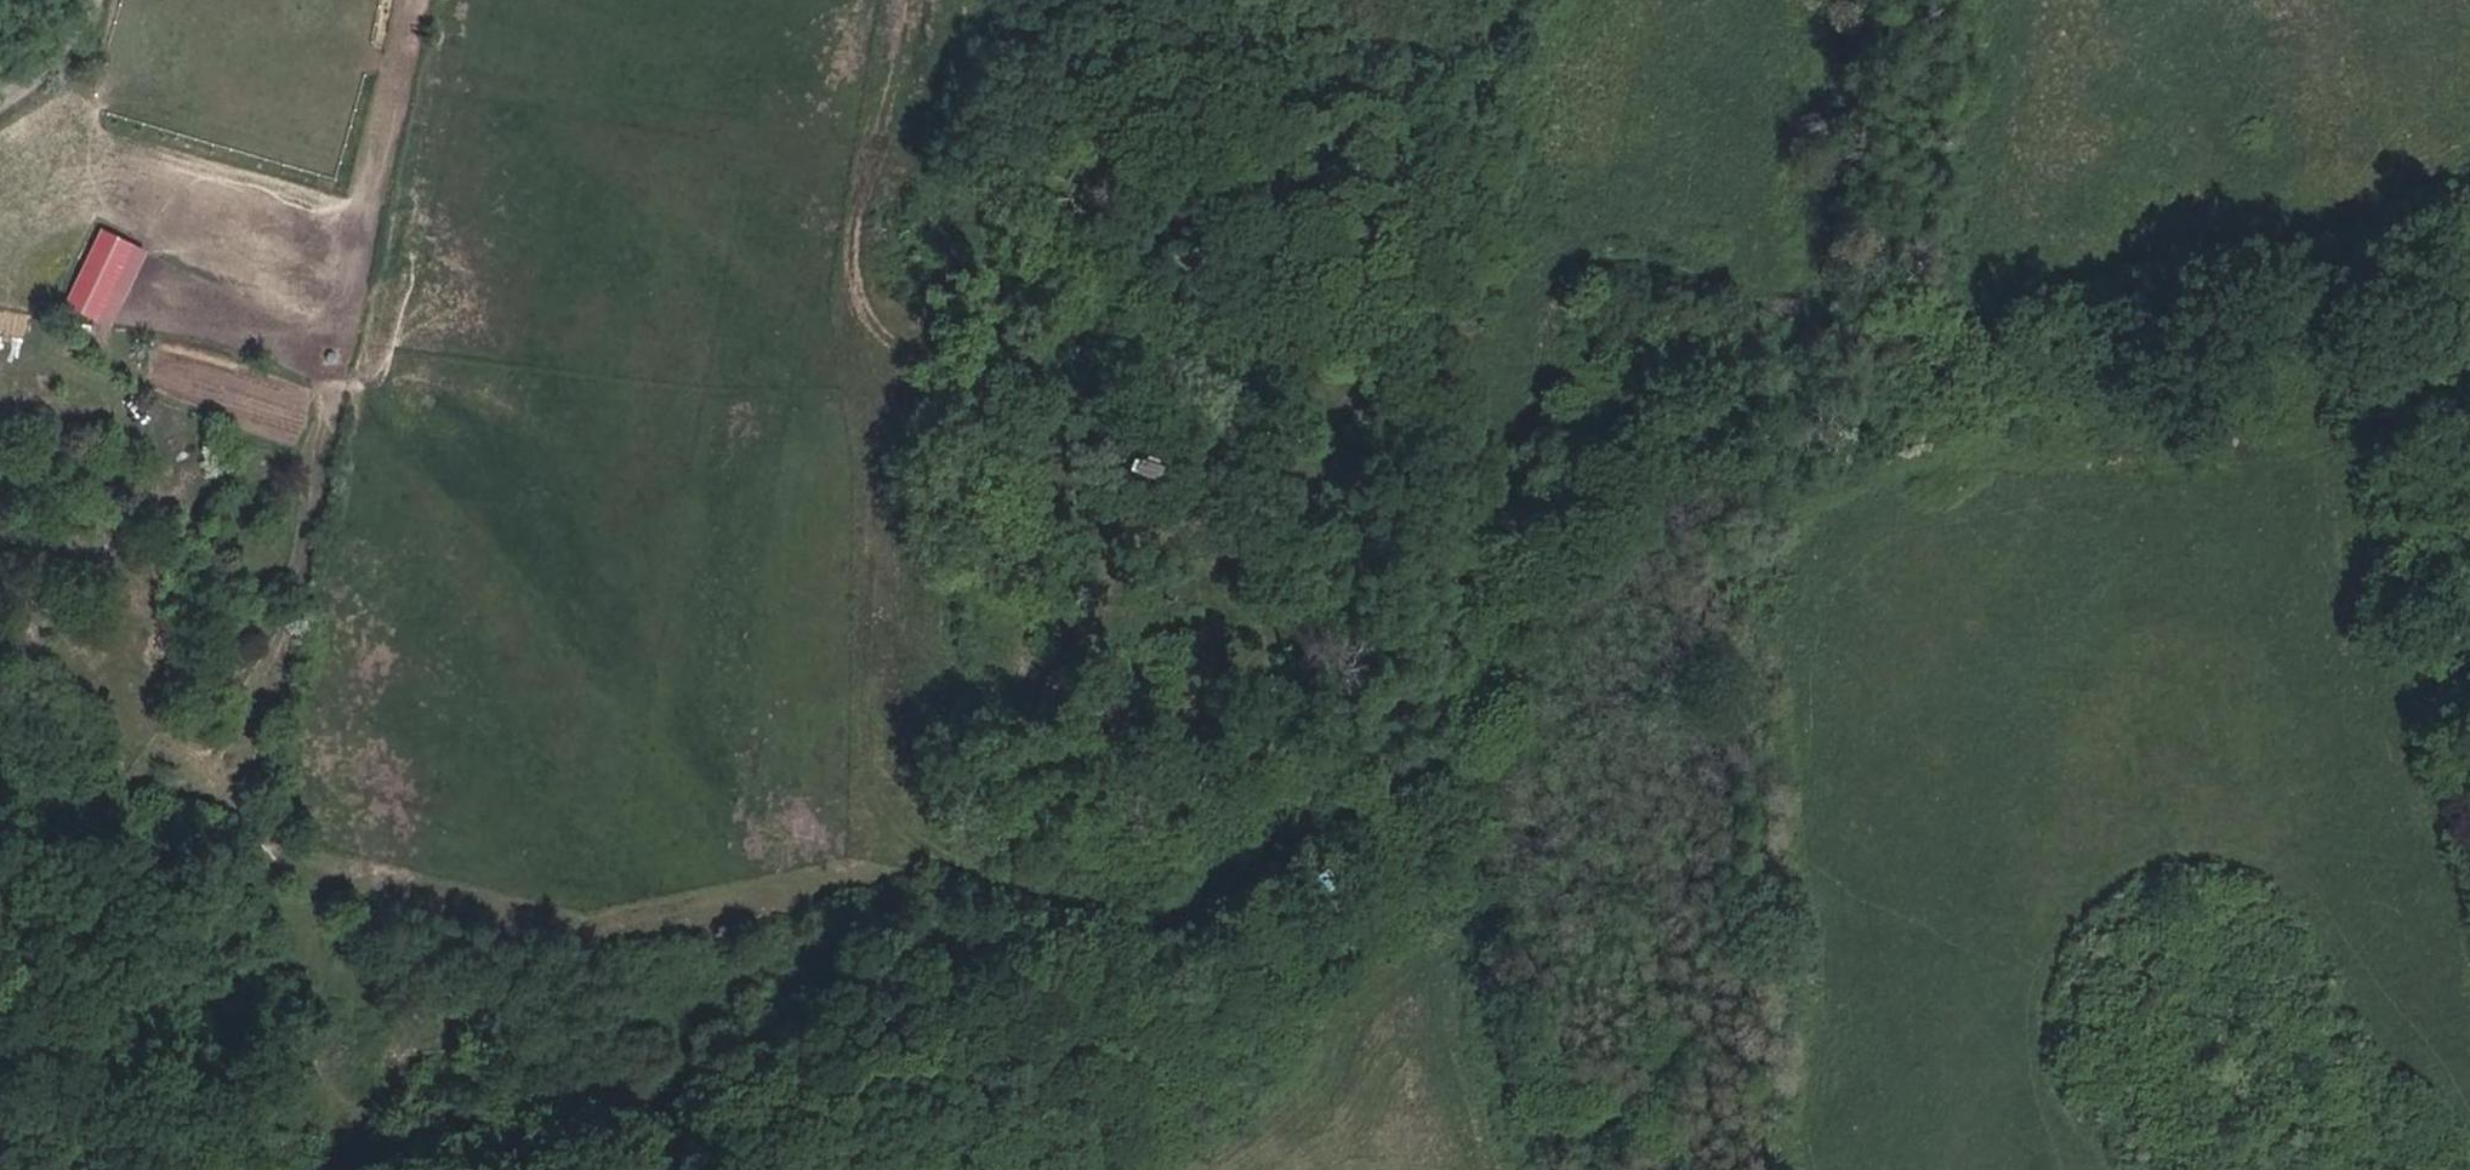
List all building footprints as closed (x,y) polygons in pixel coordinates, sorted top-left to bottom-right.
[(93,297),(116,227),(93,219),(69,289),(93,297)]
